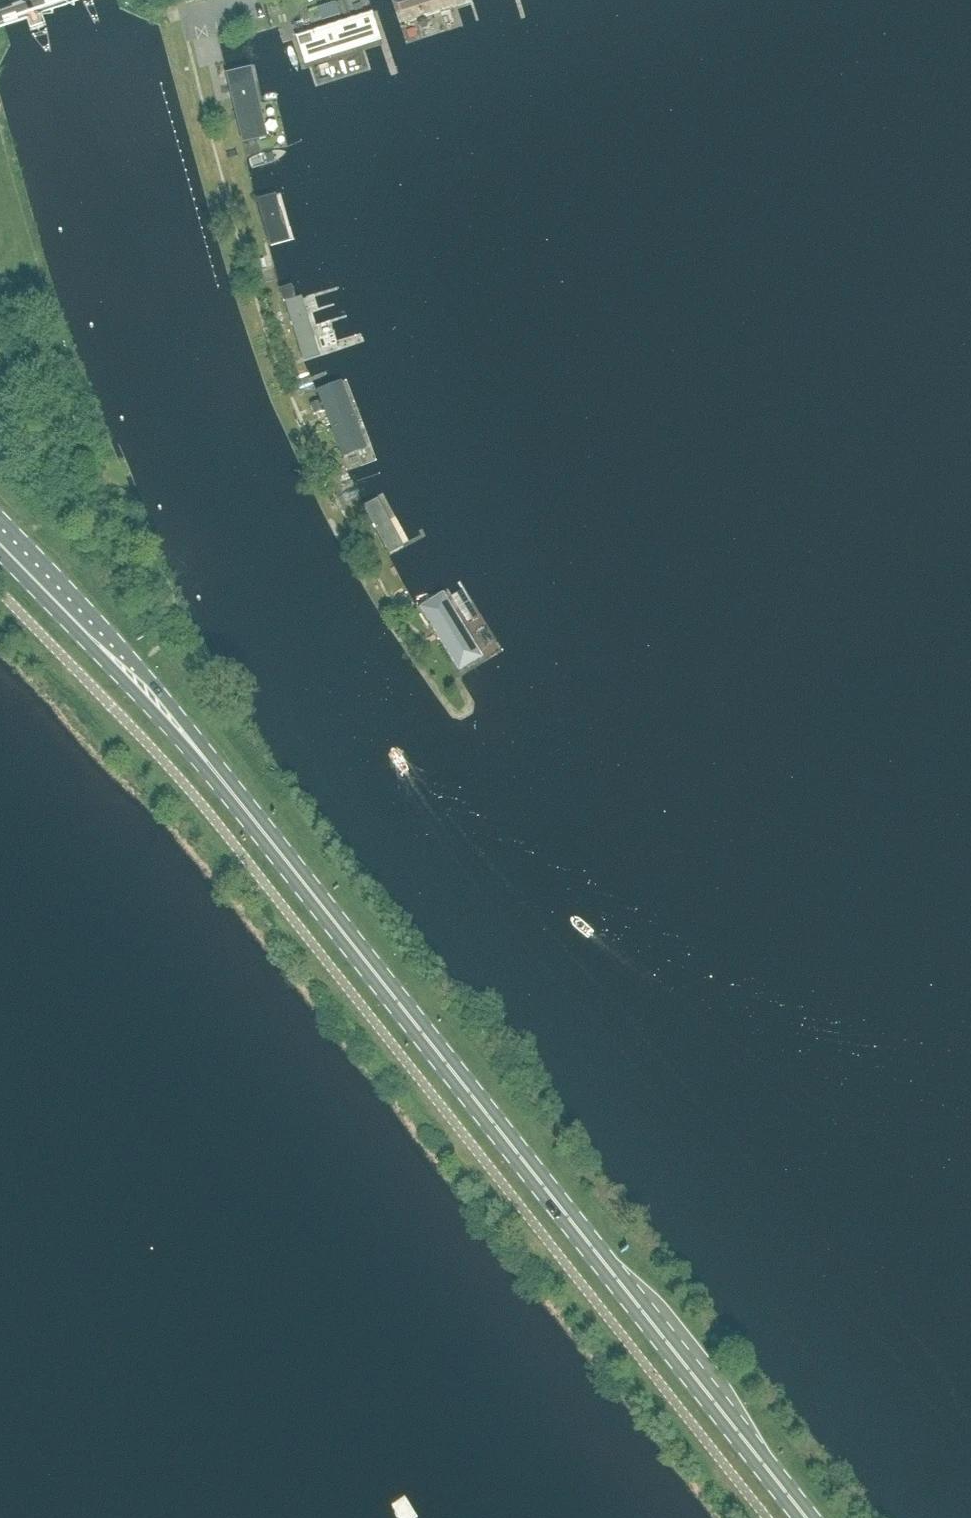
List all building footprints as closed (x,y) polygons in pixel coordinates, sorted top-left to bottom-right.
[(400,26),(472,2),(472,0),(392,0),(400,26)] [(356,17),(297,36),(306,66),(383,42),(373,12),(356,17)] [(227,73),(244,143),(269,138),(252,67),(227,73)] [(258,198),(272,247),(294,241),(280,191),(258,198)] [(286,302),(305,361),(331,353),(312,294),(286,302)] [(341,381),(317,391),(343,459),(367,450),(341,381)] [(362,505),(390,555),(404,547),(377,498),(362,505)] [(443,593),(418,609),(459,674),(481,661),(443,593)]
